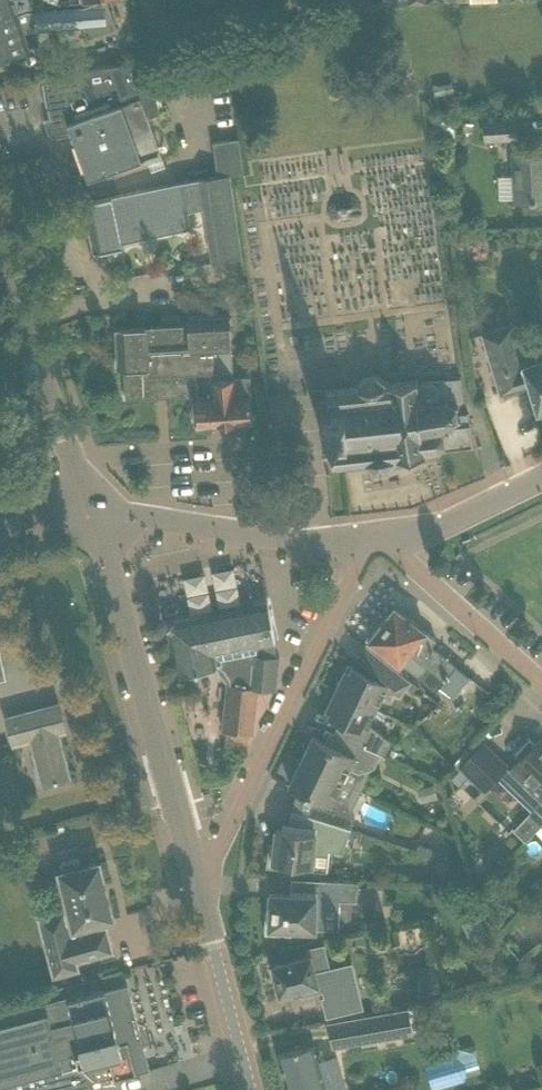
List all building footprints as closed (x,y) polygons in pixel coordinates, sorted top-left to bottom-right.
[(0,19),(0,59),(30,49),(24,32),(33,29),(33,30),(83,26),(87,38),(116,28),(106,0),(99,0),(82,6),(35,9),(25,10),(0,19)] [(25,10),(35,9),(34,0),(0,0),(0,19),(25,10)] [(42,77),(49,118),(50,118),(52,129),(53,131),(54,132),(55,132),(56,132),(70,130),(88,178),(160,152),(147,115),(158,111),(158,104),(157,96),(153,90),(148,85),(138,89),(128,62),(42,77)] [(451,82),(433,85),(434,95),(453,92),(451,82)] [(481,119),(482,140),(518,138),(517,118),(481,119)] [(212,141),(217,175),(243,171),(239,138),(212,141)] [(513,201),(541,199),(541,150),(510,151),(513,201)] [(186,210),(202,206),(198,178),(194,178),(83,202),(94,253),(122,247),(121,242),(190,227),(186,210)] [(198,422),(197,425),(251,421),(248,374),(233,376),(231,347),(229,316),(187,319),(188,324),(116,328),(118,370),(124,370),(125,399),(189,395),(189,394),(196,393),(196,401),(192,402),(193,423),(198,422)] [(493,371),(500,393),(530,384),(537,409),(541,408),(541,354),(523,359),(512,321),(481,331),(493,371)] [(332,464),(331,466),(332,468),(366,464),(374,470),(389,468),(396,462),(425,457),(427,455),(426,454),(439,452),(441,450),(473,445),(468,411),(457,412),(456,404),(463,399),(460,377),(421,380),(417,384),(416,382),(389,384),(376,374),(362,375),(354,386),(330,388),(327,386),(325,389),(327,391),(327,398),(320,399),(325,457),(332,456),(332,464)] [(274,656),(274,641),(275,641),(267,602),(172,621),(167,628),(177,675),(216,667),(221,670),(227,678),(228,683),(222,730),(252,733),(254,720),(258,688),(275,690),(279,656),(274,656)] [(436,639),(425,631),(394,607),(368,640),(400,665),(402,662),(436,690),(456,665),(431,646),(436,639)] [(347,664),(336,688),(376,708),(385,690),(393,692),(394,690),(399,694),(411,680),(385,660),(373,676),(347,664)] [(0,667),(0,680),(9,678),(6,665),(0,667)] [(340,735),(347,738),(379,754),(379,753),(383,755),(390,740),(369,723),(376,708),(336,688),(324,713),(346,723),(340,735)] [(3,746),(29,739),(39,785),(69,777),(57,732),(65,730),(58,704),(22,713),(19,701),(0,706),(0,736),(3,746)] [(312,736),(301,760),(343,781),(349,767),(358,771),(373,765),(379,754),(347,738),(341,750),(312,736)] [(539,740),(510,771),(520,781),(524,777),(541,794),(541,743),(539,740)] [(459,766),(484,791),(509,765),(484,741),(459,766)] [(311,817),(317,818),(349,828),(353,814),(346,798),(337,794),(343,781),(301,760),(289,784),(317,798),(311,817)] [(417,788),(421,801),(438,796),(434,783),(417,788)] [(317,818),(315,832),(276,827),(274,844),(270,844),(268,865),(326,871),(328,848),(343,850),(349,828),(317,818)] [(73,928),(44,936),(54,975),(78,968),(76,960),(113,951),(106,926),(99,928),(97,921),(113,917),(99,861),(80,866),(78,857),(61,862),(63,870),(59,871),(73,928)] [(265,933),(287,934),(291,934),(291,931),(316,932),(316,928),(319,928),(320,905),(333,906),(333,899),(355,900),(355,881),(321,879),(321,895),(270,893),(269,910),(266,910),(265,933)] [(479,917),(464,925),(471,939),(486,930),(479,917)] [(362,1005),(350,962),(314,972),(309,955),(273,965),(280,993),(300,988),(302,994),(323,988),(325,996),(323,997),(327,1014),(362,1005)] [(410,970),(419,997),(441,989),(432,963),(410,970)] [(90,1080),(113,1075),(115,1080),(136,1074),(136,1072),(149,1069),(127,984),(105,990),(105,989),(83,995),(83,992),(0,1014),(0,1018),(1,1024),(0,1025),(0,1089),(92,1089),(90,1080)] [(408,1007),(353,1017),(353,1018),(358,1041),(412,1031),(408,1007)] [(452,1048),(454,1054),(425,1063),(432,1088),(464,1079),(463,1076),(480,1071),(471,1042),(452,1048)] [(288,1089),(325,1089),(324,1088),(321,1089),(310,1045),(278,1054),(288,1089)]
